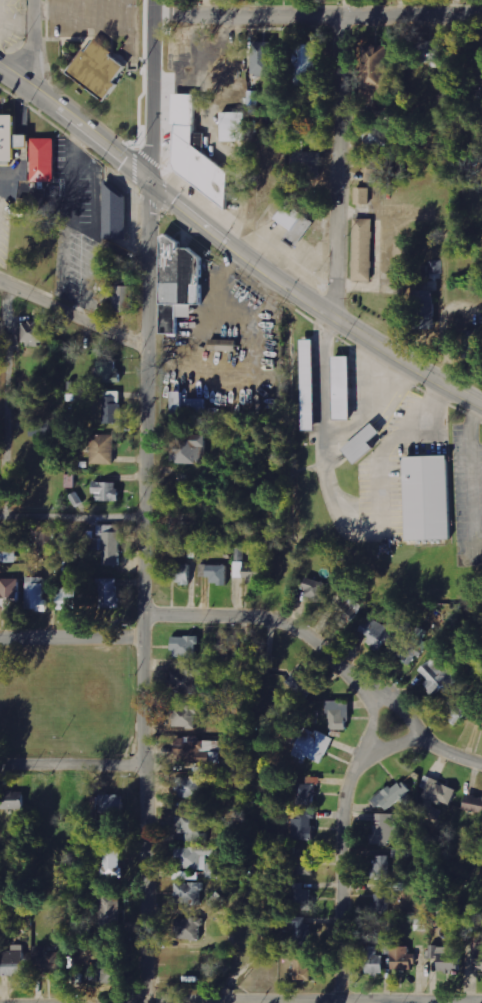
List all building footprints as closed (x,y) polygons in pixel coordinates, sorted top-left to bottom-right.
[(108,99),(118,83),(116,82),(128,63),(92,40),(70,75),(108,99)] [(275,42),(254,42),(253,75),(274,76),(275,42)] [(308,87),(309,78),(317,78),(318,44),(297,43),(295,86),(308,87)] [(389,90),(390,46),(366,46),(365,89),(389,90)] [(198,95),(175,95),(174,125),(178,127),(176,171),(229,210),(231,207),(232,173),(196,146),(198,95)] [(223,142),(246,141),(245,112),(222,113),(223,142)] [(18,162),(18,147),(31,147),(31,136),(18,135),(19,116),(0,115),(0,161),(18,162)] [(389,126),(365,126),(364,145),(389,146),(389,126)] [(321,168),(322,153),(304,152),(304,139),(292,138),(291,167),(321,168)] [(33,139),(32,182),(56,182),(57,139),(33,139)] [(366,180),(387,181),(387,157),(366,157),(366,180)] [(371,205),(371,188),(356,188),(356,205),(371,205)] [(104,240),(128,240),(129,191),(105,190),(104,240)] [(287,239),(301,247),(316,220),(287,205),(278,221),(293,229),(287,239)] [(355,281),(374,281),(374,219),(356,219),(355,281)] [(161,334),(180,335),(180,318),(195,318),(195,305),(201,305),(202,250),(182,250),(182,238),(162,237),(161,334)] [(429,274),(442,273),(441,260),(428,261),(429,274)] [(116,301),(116,312),(134,313),(135,287),(110,286),(110,300),(116,301)] [(416,328),(436,328),(437,291),(416,290),(416,328)] [(24,345),(50,344),(49,322),(23,322),(24,345)] [(219,345),(215,345),(214,350),(236,351),(236,340),(219,340),(219,345)] [(316,340),(304,340),(305,430),(317,430),(316,340)] [(354,419),(353,356),(336,356),(337,419),(354,419)] [(119,362),(95,362),(96,383),(120,382),(119,362)] [(121,391),(104,391),(103,423),(121,423),(121,391)] [(205,416),(205,399),(187,398),(187,392),(172,392),(172,415),(205,416)] [(372,440),(384,432),(377,423),(345,448),(358,464),(378,448),(372,440)] [(91,463),(114,465),(116,435),(92,435),(91,463)] [(207,436),(173,436),(172,463),(204,463),(204,447),(207,447),(207,436)] [(453,539),(450,455),(406,457),(409,541),(453,539)] [(95,501),(120,501),(120,482),(96,482),(95,501)] [(121,565),(120,525),(98,525),(98,550),(103,550),(103,565),(121,565)] [(55,531),(40,532),(40,551),(55,551),(55,531)] [(176,584),(192,584),(192,564),(171,564),(171,573),(176,573),(176,584)] [(211,584),(228,585),(228,564),(201,564),(200,577),(211,577),(211,584)] [(265,572),(247,572),(247,584),(265,585),(265,572)] [(27,611),(49,611),(49,600),(45,600),(45,577),(26,577),(27,611)] [(119,608),(119,579),(100,578),(100,608),(119,608)] [(20,610),(20,579),(0,579),(0,596),(1,596),(1,610),(20,610)] [(304,598),(323,601),(325,581),(307,579),(304,598)] [(58,588),(58,611),(77,611),(77,588),(58,588)] [(364,607),(349,594),(331,613),(346,626),(364,607)] [(364,643),(381,650),(391,629),(365,616),(358,632),(367,636),(364,643)] [(396,657),(411,665),(415,656),(420,658),(429,642),(402,627),(392,646),(400,650),(396,657)] [(173,637),(174,658),(199,658),(199,636),(173,637)] [(236,643),(225,642),(224,652),(235,653),(236,643)] [(428,679),(423,684),(434,695),(440,689),(445,693),(457,681),(438,662),(443,658),(437,652),(419,671),(428,679)] [(197,667),(172,667),(173,692),(198,691),(197,667)] [(286,683),(305,699),(318,684),(300,667),(286,683)] [(474,710),(458,695),(443,712),(458,726),(474,710)] [(329,729),(350,730),(350,701),(329,701),(329,729)] [(196,728),(197,705),(174,705),(173,728),(196,728)] [(307,761),(308,757),(324,764),(335,740),(307,727),(294,756),(307,761)] [(201,776),(176,777),(177,798),(201,797),(201,776)] [(426,789),(423,796),(450,807),(458,789),(426,776),(421,787),(426,789)] [(375,799),(387,813),(410,795),(398,781),(375,799)] [(297,804),(316,805),(316,784),(298,784),(297,804)] [(468,794),(465,811),(481,814),(481,796),(468,794)] [(100,795),(99,813),(122,813),(123,796),(100,795)] [(292,818),(293,840),(316,839),(315,809),(298,810),(298,818),(292,818)] [(205,843),(205,834),(200,834),(201,812),(177,812),(176,833),(186,833),(186,843),(205,843)] [(374,845),(390,845),(390,842),(401,843),(402,814),(375,814),(374,845)] [(123,847),(104,847),(104,877),(123,877),(123,847)] [(176,848),(176,869),(206,869),(207,879),(221,878),(221,864),(206,865),(206,856),(221,855),(221,847),(176,848)] [(312,854),(295,855),(296,875),(313,874),(312,854)] [(375,879),(390,879),(389,856),(375,856),(375,879)] [(176,903),(202,903),(202,883),(177,882),(176,903)] [(312,910),(312,889),(303,889),(303,884),(281,884),(281,893),(289,893),(289,910),(312,910)] [(394,890),(375,890),(374,913),(394,913),(394,890)] [(100,928),(121,929),(122,893),(101,893),(100,928)] [(176,918),(176,939),(201,940),(202,918),(176,918)] [(295,945),(311,944),(310,918),(294,918),(295,945)] [(481,971),(481,942),(472,943),(473,963),(478,963),(478,971),(481,971)] [(2,975),(28,975),(27,944),(13,945),(13,951),(1,951),(2,975)] [(35,946),(36,975),(63,974),(62,946),(35,946)] [(410,946),(393,946),(393,970),(415,969),(415,955),(411,955),(410,946)] [(438,970),(462,971),(462,953),(448,953),(448,946),(431,946),(431,958),(439,959),(438,970)] [(368,974),(385,973),(385,953),(379,953),(379,947),(368,947),(368,974)] [(311,960),(295,959),(294,980),(311,980),(311,960)] [(91,983),(121,984),(122,964),(91,963),(91,983)]
